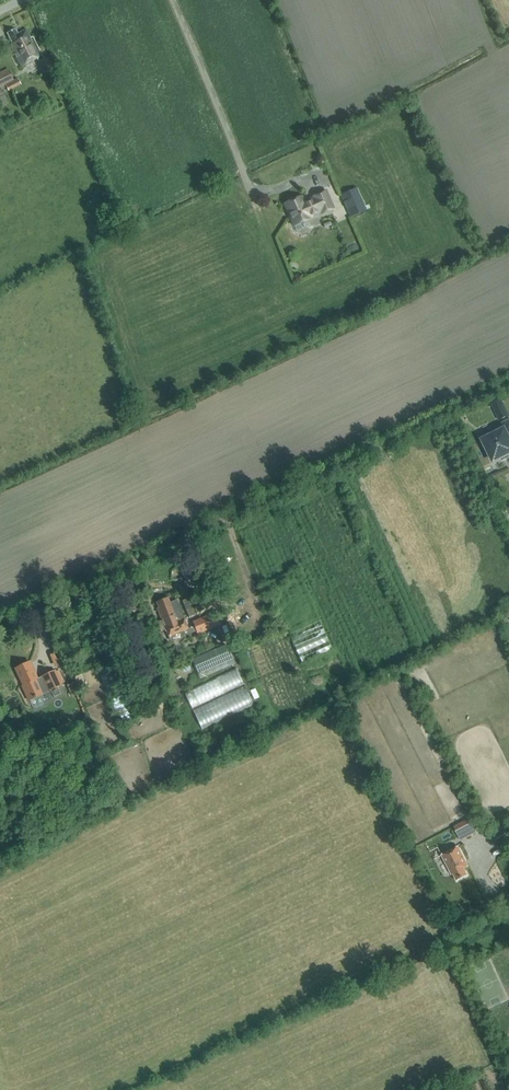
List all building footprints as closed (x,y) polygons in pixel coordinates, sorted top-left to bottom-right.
[(21,67),(37,59),(42,57),(33,38),(31,39),(27,30),(19,34),(16,29),(8,33),(13,44),(10,45),(21,67)] [(38,62),(44,74),(53,69),(47,57),(43,59),(42,57),(37,59),(38,62)] [(0,74),(1,75),(0,76),(0,88),(14,81),(8,70),(0,74)] [(294,226),(311,219),(311,217),(321,212),(321,214),(334,209),(326,191),(313,196),(314,198),(303,203),(300,197),(286,203),(289,212),(288,212),(294,226)] [(347,209),(350,217),(367,210),(364,202),(347,209)] [(499,421),(508,416),(508,413),(502,399),(491,404),(499,421)] [(483,434),(486,438),(483,440),(494,461),(508,454),(508,421),(483,434)] [(189,617),(196,614),(189,598),(182,601),(189,617)] [(184,619),(185,619),(180,621),(178,614),(182,612),(178,600),(169,602),(167,599),(158,603),(160,608),(157,609),(169,638),(171,642),(195,632),(194,627),(190,617),(184,619)] [(209,610),(207,602),(195,607),(197,614),(209,610)] [(301,662),(333,650),(320,617),(289,628),(301,662)] [(195,666),(201,679),(231,666),(226,653),(195,666)] [(40,682),(38,679),(29,662),(16,669),(23,685),(22,686),(32,706),(45,700),(42,695),(63,685),(56,671),(43,677),(44,680),(40,682)] [(238,670),(186,691),(192,707),(245,685),(238,670)] [(201,727),(254,706),(246,686),(193,708),(201,727)] [(18,728),(21,734),(26,732),(24,726),(18,728)] [(30,756),(23,759),(26,768),(33,766),(30,756)] [(10,776),(20,773),(18,767),(8,771),(10,776)] [(461,840),(473,834),(477,832),(470,819),(466,821),(454,827),(461,840)] [(497,838),(503,850),(508,847),(508,841),(505,834),(497,838)] [(442,855),(452,875),(454,874),(457,881),(468,875),(464,868),(469,866),(459,847),(442,855)]
